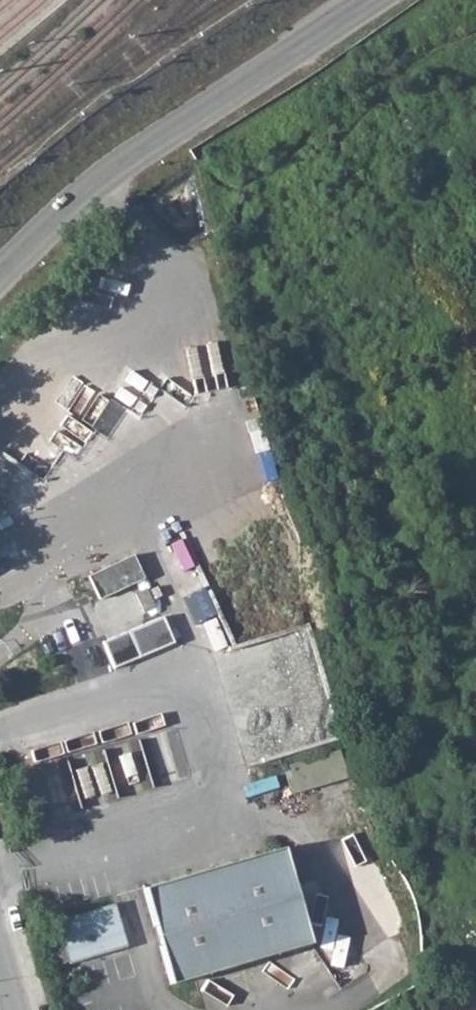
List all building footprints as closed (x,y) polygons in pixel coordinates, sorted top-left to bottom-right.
[(100,574),(111,600),(155,580),(144,555),(100,574)] [(168,614),(134,629),(111,639),(124,668),(181,644),(168,614)] [(286,762),(291,792),(350,781),(344,751),(286,762)] [(286,848),(148,888),(175,986),(314,944),(286,848)] [(58,920),(72,963),(132,945),(118,901),(58,920)]
